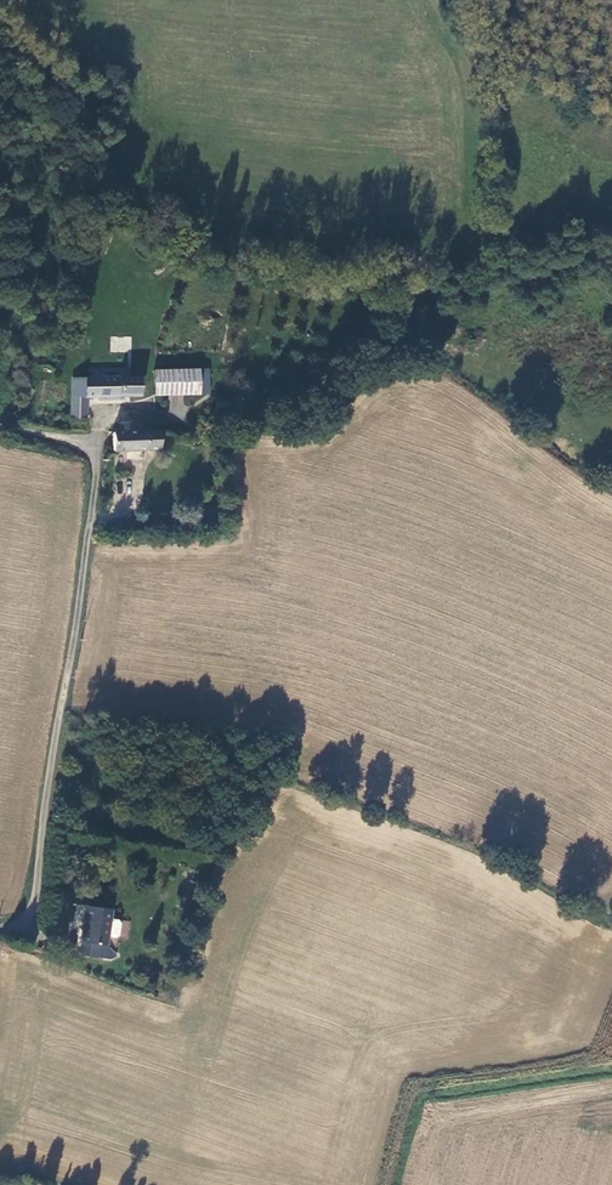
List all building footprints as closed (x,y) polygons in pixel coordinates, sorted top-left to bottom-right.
[(155,370),(155,394),(208,394),(207,369),(155,370)] [(71,397),(86,396),(138,395),(137,376),(71,378),(71,397)] [(86,396),(71,397),(71,418),(86,418),(86,396)] [(157,432),(114,433),(113,438),(114,451),(157,449),(157,432)] [(110,909),(82,905),(76,957),(104,960),(110,909)]
